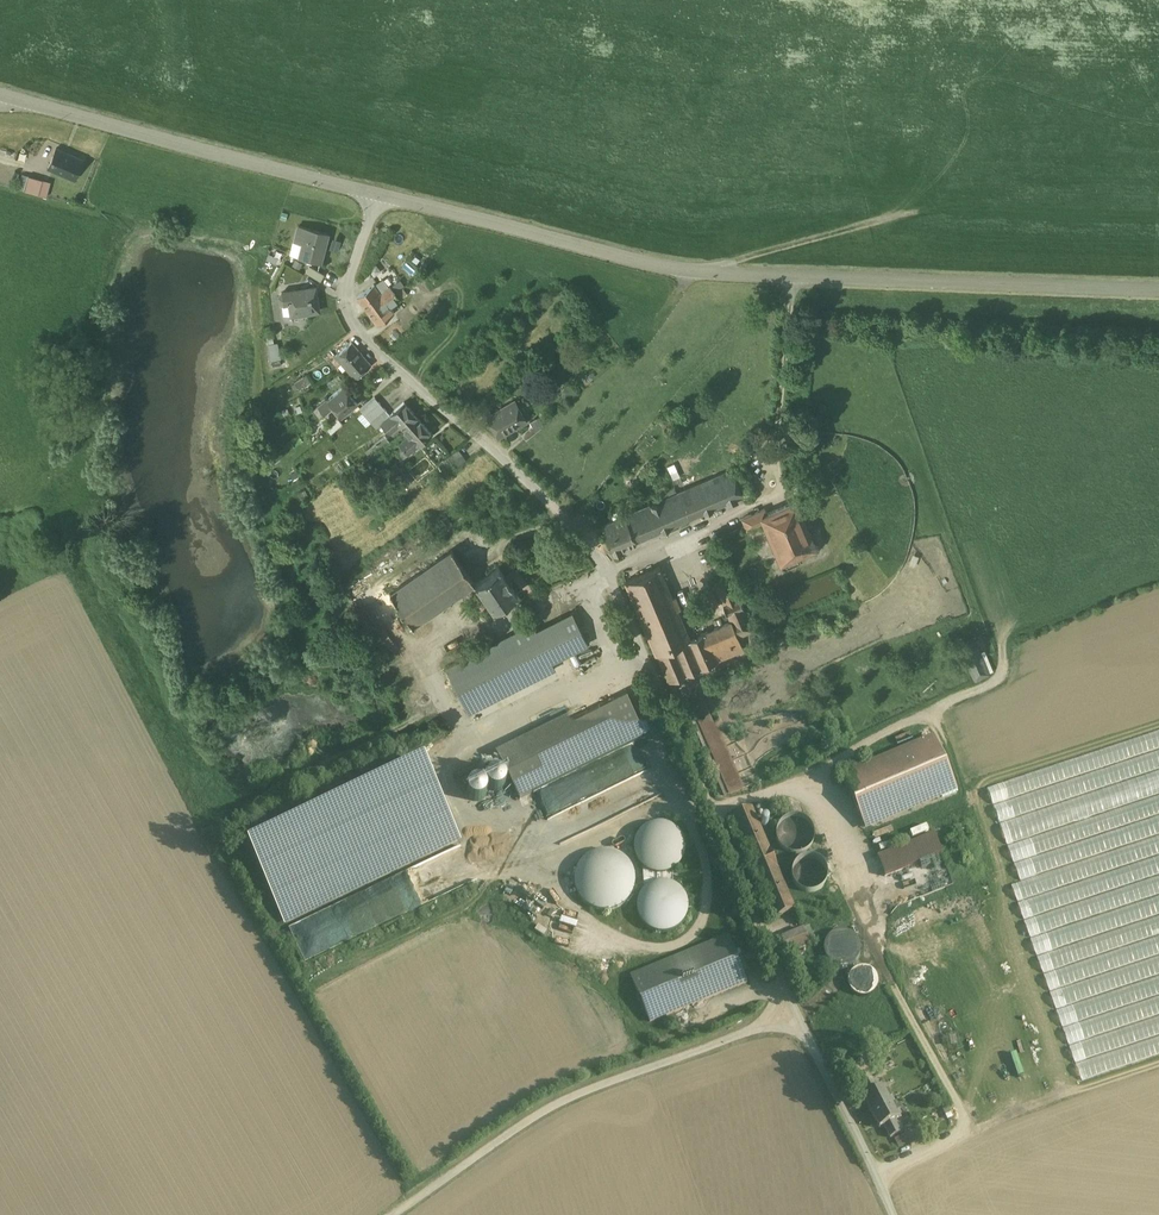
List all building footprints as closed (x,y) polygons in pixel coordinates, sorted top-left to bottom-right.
[(83,158),(56,148),(48,168),(75,179),(83,158)] [(23,174),(19,189),(24,190),(28,175),(23,174)] [(43,179),(28,175),(24,190),(39,194),(43,179)] [(51,181),(43,179),(39,194),(47,196),(51,181)] [(326,231),(297,224),(293,239),(295,239),(296,237),(302,239),(299,253),(319,258),(326,231)] [(393,230),(385,241),(391,245),(399,234),(393,230)] [(325,272),(310,263),(306,270),(321,279),(325,272)] [(378,277),(356,295),(372,315),(381,309),(379,307),(387,301),(386,299),(392,294),(378,277)] [(399,278),(391,282),(400,296),(407,292),(399,278)] [(315,284),(282,289),(279,292),(280,298),(283,300),(289,299),(291,311),(319,307),(315,284)] [(278,339),(268,341),(273,364),(283,361),(278,339)] [(371,362),(351,339),(335,353),(355,376),(371,362)] [(358,401),(344,383),(318,405),(325,414),(334,406),(341,415),(358,401)] [(375,395),(360,407),(371,420),(385,407),(375,395)] [(418,416),(404,400),(390,413),(380,422),(390,432),(399,424),(404,429),(418,416)] [(514,400),(487,416),(498,436),(526,420),(514,400)] [(338,416),(326,426),(331,432),(343,422),(338,416)] [(418,416),(404,429),(408,434),(398,442),(400,445),(408,453),(417,445),(418,445),(432,433),(418,416)] [(537,431),(532,425),(522,434),(526,440),(537,431)] [(385,434),(372,444),(376,450),(385,443),(389,440),(385,434)] [(385,443),(376,450),(384,459),(392,453),(385,443)] [(408,453),(400,445),(395,450),(402,458),(408,453)] [(459,448),(448,456),(455,467),(466,459),(459,448)] [(734,469),(626,516),(637,541),(744,494),(734,469)] [(305,488),(298,491),(301,498),(308,494),(305,488)] [(767,513),(761,516),(763,522),(780,561),(815,547),(796,501),(767,513)] [(765,508),(742,518),(747,529),(763,522),(761,516),(767,513),(765,508)] [(626,516),(602,526),(613,551),(637,541),(626,516)] [(452,548),(390,590),(413,624),(475,582),(452,548)] [(517,592),(499,565),(475,582),(493,609),(517,592)] [(690,637),(661,566),(627,581),(668,681),(743,650),(738,637),(730,621),(730,620),(690,637)] [(753,631),(729,573),(713,580),(730,620),(730,621),(738,637),(753,631)] [(532,622),(446,666),(470,713),(556,670),(552,663),(589,645),(572,612),(536,630),(532,622)] [(984,672),(972,647),(960,653),(972,678),(984,672)] [(626,690),(496,755),(519,801),(636,743),(650,737),(626,690)] [(705,692),(683,702),(727,796),(748,786),(705,692)] [(934,738),(844,776),(865,827),(955,790),(934,738)] [(422,763),(246,848),(284,926),(460,841),(422,763)] [(789,913),(745,808),(724,817),(768,922),(789,913)] [(784,818),(785,851),(812,851),(811,817),(784,818)] [(640,898),(640,901),(640,921),(653,930),(661,933),(676,933),(686,918),(688,913),(688,897),(670,884),(670,877),(684,857),(685,855),(685,837),(669,826),(664,824),(649,825),(637,840),(637,841),(637,862),(656,876),(640,898)] [(934,835),(877,857),(885,876),(941,854),(934,835)] [(584,906),(609,912),(628,903),(635,878),(625,857),(600,851),(581,860),(575,886),(584,906)] [(941,854),(885,876),(897,907),(953,885),(941,854)] [(830,864),(806,856),(795,885),(818,893),(830,864)] [(347,903),(290,927),(304,961),(371,933),(366,921),(358,924),(355,917),(357,917),(352,907),(349,908),(347,903)] [(807,925),(784,935),(792,955),(816,945),(807,925)] [(728,937),(631,977),(650,1023),(747,983),(728,937)] [(868,1000),(882,979),(860,965),(846,986),(868,1000)] [(840,992),(841,989),(840,986),(838,983),(836,982),(832,981),(829,982),(827,984),(825,986),(824,989),(825,993),(827,995),(829,997),(833,998),(836,997),(838,995),(840,992)] [(873,1080),(862,1085),(867,1097),(878,1091),(873,1080)] [(867,1097),(863,1099),(878,1129),(884,1127),(894,1122),(898,1120),(883,1089),(878,1091),(867,1097)] [(894,1122),(884,1127),(890,1140),(900,1135),(894,1122)] [(899,1148),(910,1142),(905,1133),(894,1139),(899,1148)]
